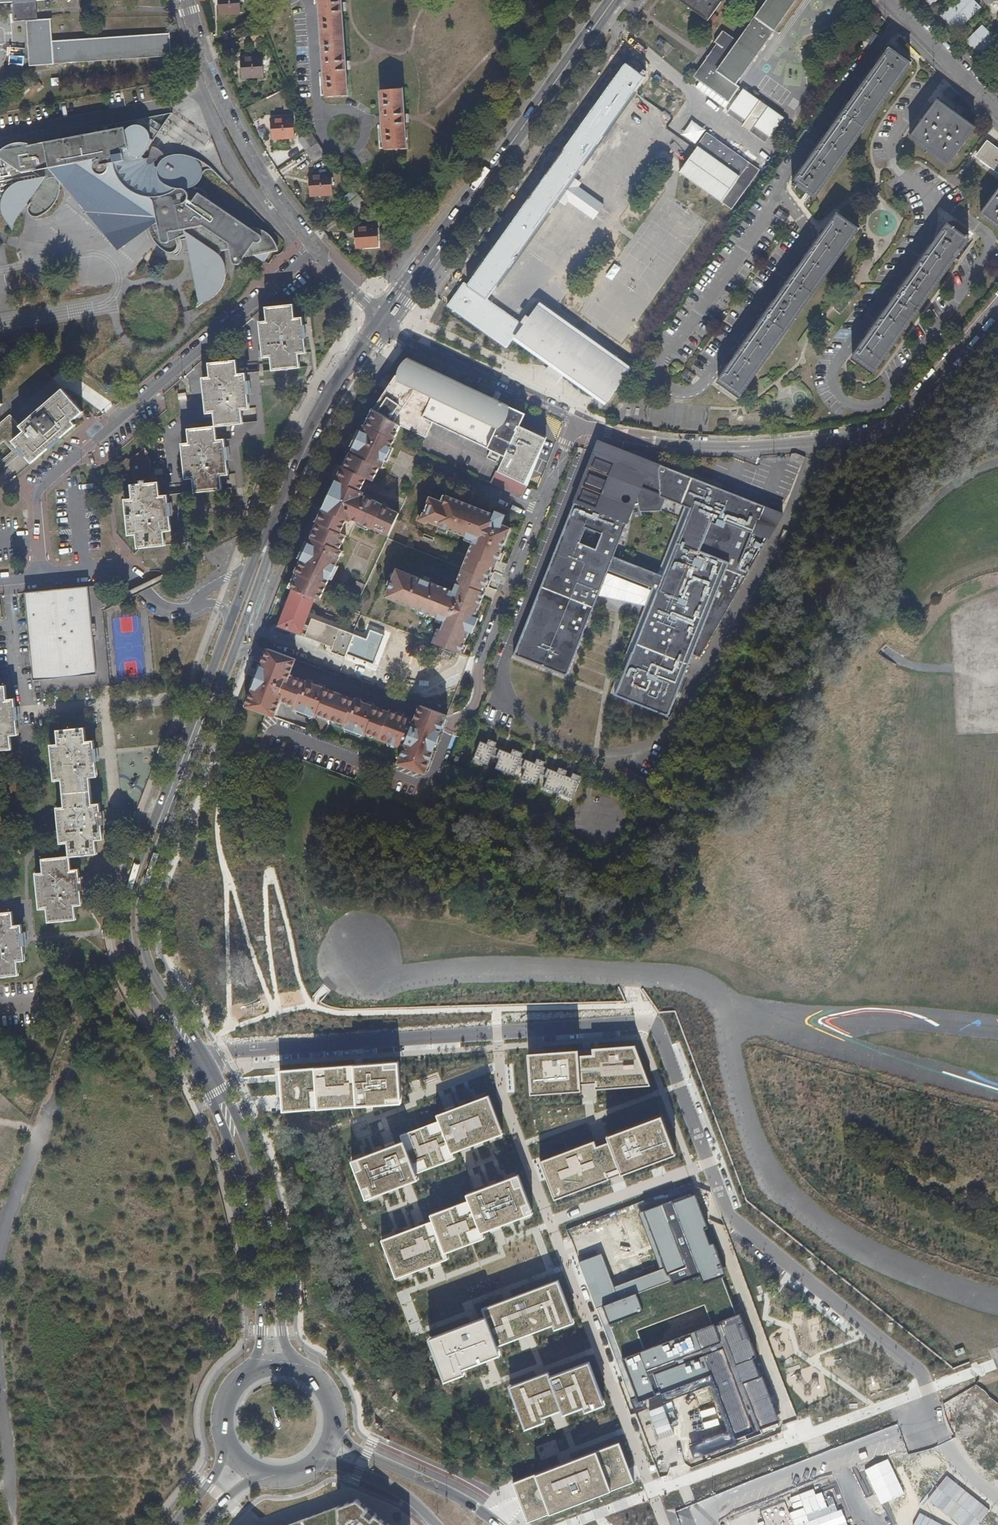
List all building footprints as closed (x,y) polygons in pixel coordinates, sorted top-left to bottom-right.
[(28,20),(30,64),(55,62),(54,61),(171,53),(169,30),(54,38),(53,20),(39,21),(38,1),(58,0),(0,0),(0,4),(14,3),(15,21),(28,20)] [(220,15),(242,14),(242,0),(220,0),(220,15)] [(326,97),(349,95),(347,65),(343,6),(342,0),(319,0),(326,97)] [(708,25),(722,5),(715,0),(673,0),(708,25)] [(737,88),(799,0),(772,0),(739,47),(722,35),(715,45),(717,47),(722,51),(709,69),(705,66),(695,80),(700,84),(696,91),(725,112),(740,90),(737,88)] [(942,20),(955,34),(978,11),(967,0),(962,0),(942,20)] [(224,34),(226,41),(241,36),(239,28),(224,34)] [(263,28),(251,32),(254,42),(267,37),(263,28)] [(968,47),(986,64),(997,50),(997,48),(981,32),(968,47)] [(717,47),(705,66),(709,69),(722,51),(717,47)] [(890,53),(792,190),(796,193),(798,190),(816,202),(911,68),(890,53)] [(264,57),(242,59),(243,79),(265,78),(264,57)] [(626,69),(467,290),(464,288),(448,310),(506,351),(514,340),(522,329),(485,303),(644,82),(626,69)] [(403,89),(381,90),(385,150),(407,148),(405,118),(403,89)] [(782,121),(742,93),(726,116),(743,128),(741,130),(764,147),(782,121)] [(939,104),(910,141),(946,168),(974,132),(939,104)] [(294,119),(272,120),(273,140),(295,139),(294,119)] [(0,151),(0,195),(2,197),(1,205),(1,208),(3,214),(4,217),(7,219),(8,221),(14,232),(17,221),(29,203),(30,204),(29,207),(29,210),(30,212),(31,214),(34,216),(38,216),(42,216),(46,214),(51,210),(54,206),(58,202),(60,197),(61,192),(62,188),(62,183),(62,182),(62,181),(60,179),(59,177),(61,173),(121,215),(124,212),(128,208),(130,207),(131,205),(131,203),(131,201),(130,199),(130,197),(150,211),(150,216),(150,223),(151,226),(152,233),(154,237),(156,241),(158,245),(161,248),(164,250),(167,252),(170,252),(171,252),(175,251),(177,249),(178,247),(178,241),(178,240),(177,236),(187,234),(188,239),(191,256),(199,297),(199,299),(197,307),(202,304),(204,303),(208,301),(212,298),(215,295),(218,292),(221,288),(223,284),(224,280),(225,276),(226,271),(225,268),(225,264),(224,261),(221,257),(220,256),(222,252),(230,251),(231,256),(232,260),(233,262),(235,264),(237,265),(240,265),(241,263),(242,261),(259,258),(264,262),(275,245),(236,218),(210,199),(204,190),(202,188),(198,187),(197,185),(198,185),(199,183),(202,178),(203,175),(205,172),(208,171),(211,170),(215,171),(209,166),(204,163),(199,160),(193,157),(187,155),(182,153),(178,153),(172,155),(167,157),(163,160),(158,167),(155,170),(153,170),(150,169),(148,168),(145,166),(144,164),(143,161),(142,158),(143,156),(160,132),(147,123),(146,123),(126,127),(124,122),(116,123),(117,129),(0,151)] [(299,140),(302,145),(315,137),(312,132),(299,140)] [(319,143),(315,137),(302,145),(310,158),(323,150),(319,143)] [(745,173),(749,167),(707,137),(679,177),(680,178),(681,176),(721,205),(720,206),(731,214),(756,180),(755,180),(745,173)] [(145,158),(143,156),(142,158),(143,161),(144,164),(145,166),(148,168),(150,169),(153,170),(155,170),(158,167),(156,166),(156,163),(165,155),(153,146),(148,158),(145,158)] [(988,148),(977,162),(997,177),(997,156),(988,148)] [(323,150),(310,158),(313,163),(326,154),(323,150)] [(759,174),(749,167),(745,173),(755,180),(759,174)] [(62,181),(62,182),(120,249),(151,226),(150,223),(150,216),(150,211),(130,197),(130,199),(131,201),(131,203),(131,205),(130,207),(128,208),(124,212),(121,215),(61,173),(59,177),(60,179),(62,181)] [(332,175),(309,176),(311,196),(333,195),(332,175)] [(359,196),(347,205),(353,212),(365,202),(359,196)] [(981,219),(997,232),(997,196),(981,219)] [(365,202),(353,212),(356,216),(369,206),(365,202)] [(838,219),(721,385),(743,400),(860,234),(838,219)] [(356,228),(357,248),(379,246),(378,227),(356,228)] [(947,228),(853,361),(875,377),(969,244),(968,243),(969,240),(967,239),(966,241),(947,228)] [(269,320),(261,321),(264,356),(272,355),(274,369),(301,367),(300,353),(307,352),(304,316),(296,317),(295,303),(268,306),(269,320)] [(522,329),(514,340),(607,405),(632,369),(540,304),(522,329)] [(204,376),(208,413),(216,412),(217,426),(245,423),(244,409),(251,408),(248,373),(240,373),(238,359),(211,362),(212,376),(204,376)] [(435,426),(505,458),(519,426),(523,418),(509,411),(510,408),(500,404),(498,407),(412,366),(404,383),(397,379),(375,413),(377,414),(369,430),(365,429),(363,434),(355,451),(346,471),(340,482),(335,492),(331,502),(326,511),(312,542),(310,546),(303,563),(297,575),(299,577),(293,592),(286,611),(279,630),(302,639),(304,632),(308,634),(306,639),(333,650),(332,654),(346,659),(355,636),(313,620),(310,628),(307,626),(317,600),(323,603),(332,585),(338,572),(344,558),(341,556),(347,542),(342,540),(349,525),(353,526),(354,523),(361,527),(361,528),(372,533),(374,534),(374,533),(376,530),(384,533),(384,535),(384,536),(391,539),(402,516),(393,512),(392,514),(384,510),(385,508),(386,508),(376,503),(375,503),(372,502),(372,501),(366,498),(367,496),(363,494),(369,482),(376,485),(382,472),(384,473),(388,466),(394,452),(398,445),(396,444),(404,430),(428,441),(435,426)] [(6,441),(14,450),(19,446),(24,451),(33,462),(77,425),(74,420),(84,412),(65,389),(23,425),(13,414),(2,423),(0,420),(0,446),(6,441)] [(365,429),(369,430),(377,414),(375,413),(374,412),(365,429)] [(191,442),(183,443),(187,478),(195,477),(196,491),(223,489),(222,475),(230,474),(227,438),(218,439),(217,426),(190,428),(191,442)] [(519,426),(505,458),(497,473),(527,487),(546,439),(519,426)] [(351,450),(355,451),(363,434),(359,433),(351,450)] [(3,469),(24,451),(19,446),(14,450),(6,441),(0,446),(0,466),(3,469)] [(150,451),(147,447),(130,458),(128,456),(123,460),(124,461),(125,483),(141,481),(141,483),(133,484),(134,498),(127,498),(130,534),(138,533),(139,547),(167,544),(165,530),(173,530),(170,494),(162,494),(161,482),(148,482),(148,480),(154,480),(152,458),(151,456),(149,453),(150,451)] [(394,452),(388,466),(390,467),(396,453),(394,452)] [(596,454),(521,656),(572,675),(611,571),(616,558),(638,498),(639,506),(641,511),(647,520),(666,511),(665,509),(669,499),(693,508),(666,577),(661,590),(622,694),(672,713),(695,653),(704,656),(799,521),(666,471),(660,472),(652,475),(644,482),(616,471),(620,463),(596,454)] [(336,481),(340,482),(346,471),(342,469),(336,481)] [(497,473),(491,486),(522,500),(527,487),(497,473)] [(327,500),(331,502),(335,492),(331,490),(327,500)] [(434,647),(462,658),(486,597),(484,595),(494,570),(497,570),(511,532),(499,527),(501,522),(448,501),(445,507),(431,501),(422,522),(428,524),(428,525),(474,544),(455,595),(398,573),(387,602),(443,623),(434,647)] [(310,541),(312,542),(326,511),(323,509),(316,525),(317,526),(310,541)] [(299,561),(303,563),(310,546),(306,545),(299,561)] [(666,577),(616,558),(611,571),(661,590),(666,577)] [(338,572),(332,585),(334,586),(340,573),(338,572)] [(291,591),(293,592),(299,577),(297,575),(291,591)] [(100,683),(100,669),(97,632),(108,631),(106,609),(118,601),(117,599),(116,596),(111,599),(104,584),(33,589),(27,589),(36,676),(61,673),(62,687),(100,683)] [(268,659),(248,711),(277,722),(281,708),(283,707),(285,706),(297,710),(296,714),(368,740),(370,736),(382,741),(381,743),(407,752),(401,768),(427,778),(447,726),(449,719),(423,709),(420,716),(417,724),(392,714),(391,716),(292,679),(296,670),(297,664),(270,654),(268,659)] [(14,745),(13,731),(21,730),(17,695),(10,696),(8,682),(0,683),(0,747),(14,745)] [(58,804),(62,840),(70,839),(71,852),(99,850),(97,836),(105,836),(102,800),(94,801),(91,773),(99,773),(96,737),(88,738),(87,724),(60,727),(61,741),(52,741),(56,777),(64,776),(66,803),(58,804)] [(512,754),(501,750),(497,757),(500,759),(497,768),(514,775),(523,754),(514,750),(512,754)] [(536,764),(526,760),(523,768),(526,769),(523,778),(537,784),(545,763),(538,760),(536,764)] [(548,768),(545,777),(548,778),(544,788),(559,794),(561,790),(566,792),(564,796),(573,799),(582,777),(574,773),(571,778),(567,775),(568,771),(559,768),(558,772),(548,768)] [(45,868),(37,869),(41,905),(48,904),(49,918),(77,915),(76,902),(84,901),(81,865),(73,866),(71,852),(44,855),(45,868)] [(20,971),(19,957),(26,957),(23,921),(16,922),(15,908),(0,909),(0,973),(20,971)] [(649,1081),(639,1053),(629,1053),(629,1047),(530,1055),(532,1089),(539,1089),(540,1095),(576,1092),(576,1086),(583,1086),(596,1085),(596,1091),(641,1088),(640,1082),(649,1081)] [(402,1099),(400,1064),(282,1072),(285,1113),(389,1106),(389,1100),(402,1099)] [(404,1143),(353,1162),(368,1201),(420,1181),(417,1175),(456,1160),(454,1154),(505,1135),(490,1097),(439,1117),(441,1123),(402,1137),(404,1143)] [(658,1125),(665,1122),(663,1117),(656,1119),(658,1125)] [(675,1149),(665,1122),(658,1125),(656,1119),(608,1137),(610,1143),(598,1148),(592,1150),(590,1144),(548,1160),(550,1165),(544,1168),(554,1195),(559,1193),(562,1199),(604,1183),(602,1177),(608,1174),(610,1180),(623,1176),(621,1170),(627,1167),(629,1173),(671,1157),(669,1151),(675,1149)] [(598,1148),(596,1142),(590,1144),(592,1150),(598,1148)] [(548,1160),(542,1162),(544,1168),(550,1165),(548,1160)] [(621,1170),(623,1176),(629,1173),(627,1167),(621,1170)] [(602,1177),(604,1183),(610,1180),(608,1174),(602,1177)] [(534,1214),(520,1176),(468,1196),(471,1202),(432,1216),(434,1222),(383,1241),(398,1280),(449,1260),(447,1254),(486,1239),(483,1233),(534,1214)] [(691,1444),(695,1456),(779,1425),(693,1194),(639,1214),(660,1269),(616,1285),(604,1251),(578,1261),(635,1413),(711,1385),(728,1430),(691,1444)] [(561,1286),(559,1280),(550,1284),(552,1289),(561,1286)] [(573,1317),(561,1286),(552,1289),(550,1284),(490,1307),(493,1315),(488,1317),(441,1335),(442,1340),(433,1344),(445,1376),(456,1372),(458,1377),(466,1373),(464,1369),(471,1366),(469,1362),(479,1358),(481,1362),(497,1356),(494,1348),(498,1346),(539,1331),(537,1326),(546,1323),(547,1327),(554,1325),(556,1330),(564,1327),(562,1321),(573,1317)] [(490,1307),(484,1309),(488,1317),(493,1315),(490,1307)] [(564,1327),(575,1322),(573,1317),(562,1321),(564,1327)] [(984,1342),(991,1345),(996,1336),(990,1332),(984,1342)] [(441,1335),(431,1339),(433,1344),(442,1340),(441,1335)] [(964,1347),(955,1350),(957,1355),(965,1352),(964,1347)] [(471,1366),(481,1362),(479,1358),(469,1362),(471,1366)] [(592,1367),(590,1362),(581,1366),(582,1371),(592,1367)] [(604,1399),(592,1367),(582,1371),(581,1366),(551,1377),(549,1372),(521,1383),(523,1388),(513,1392),(525,1423),(536,1419),(538,1424),(546,1421),(544,1417),(563,1409),(576,1404),(578,1409),(585,1406),(587,1411),(597,1407),(595,1402),(604,1399)] [(445,1376),(447,1381),(458,1377),(456,1372),(445,1376)] [(521,1383),(511,1387),(513,1392),(523,1388),(521,1383)] [(597,1407),(606,1404),(604,1399),(595,1402),(597,1407)] [(563,1409),(565,1414),(578,1409),(576,1404),(563,1409)] [(525,1423),(527,1429),(538,1424),(536,1419),(525,1423)] [(635,1481),(621,1442),(514,1482),(530,1521),(635,1481)] [(291,1524),(392,1524),(360,1500),(339,1507),(291,1524)]
